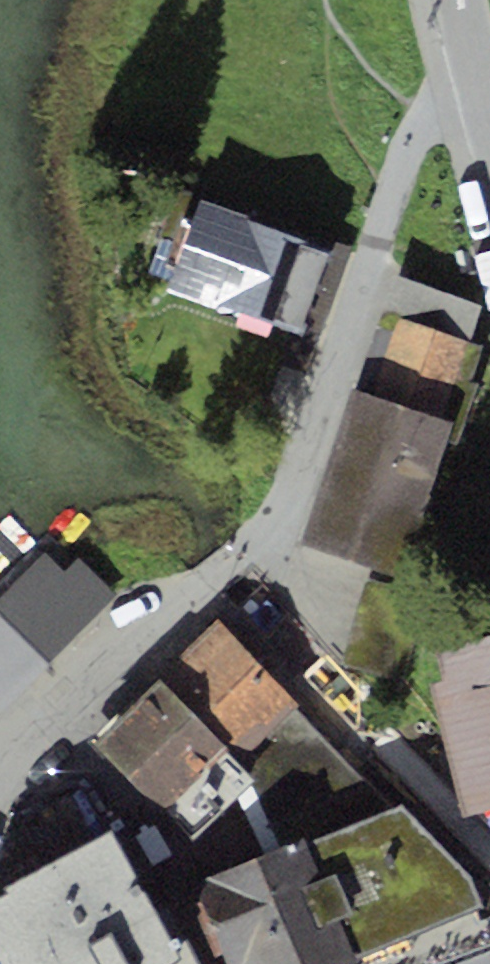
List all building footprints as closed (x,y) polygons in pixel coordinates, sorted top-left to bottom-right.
[(333,249),(200,198),(168,280),(164,289),(214,309),(217,299),(300,332),(333,249)] [(442,417),(481,304),(394,274),(354,386),(442,417)] [(456,422),(442,417),(354,386),(336,436),(438,473),(456,422)] [(438,473),(336,436),(321,477),(424,514),(438,473)] [(407,559),(424,514),(321,477),(305,522),(407,559)] [(114,591),(63,541),(0,602),(0,709),(114,591)] [(241,758),(295,705),(305,696),(227,616),(163,678),(241,758)] [(438,646),(446,675),(429,680),(465,815),(489,808),(489,631),(438,646)] [(241,758),(163,678),(97,743),(194,839),(250,777),(241,758)] [(401,803),(295,705),(241,758),(250,777),(283,844),(304,835),(307,841),(359,819),(401,803)] [(401,803),(359,819),(410,935),(481,904),(466,870),(401,803)] [(359,819),(307,841),(358,958),(410,935),(359,819)] [(5,882),(11,891),(0,896),(0,960),(2,963),(205,963),(176,901),(159,911),(109,830),(5,882)] [(304,835),(283,844),(196,882),(231,963),(345,963),(358,958),(307,841),(304,835)]
